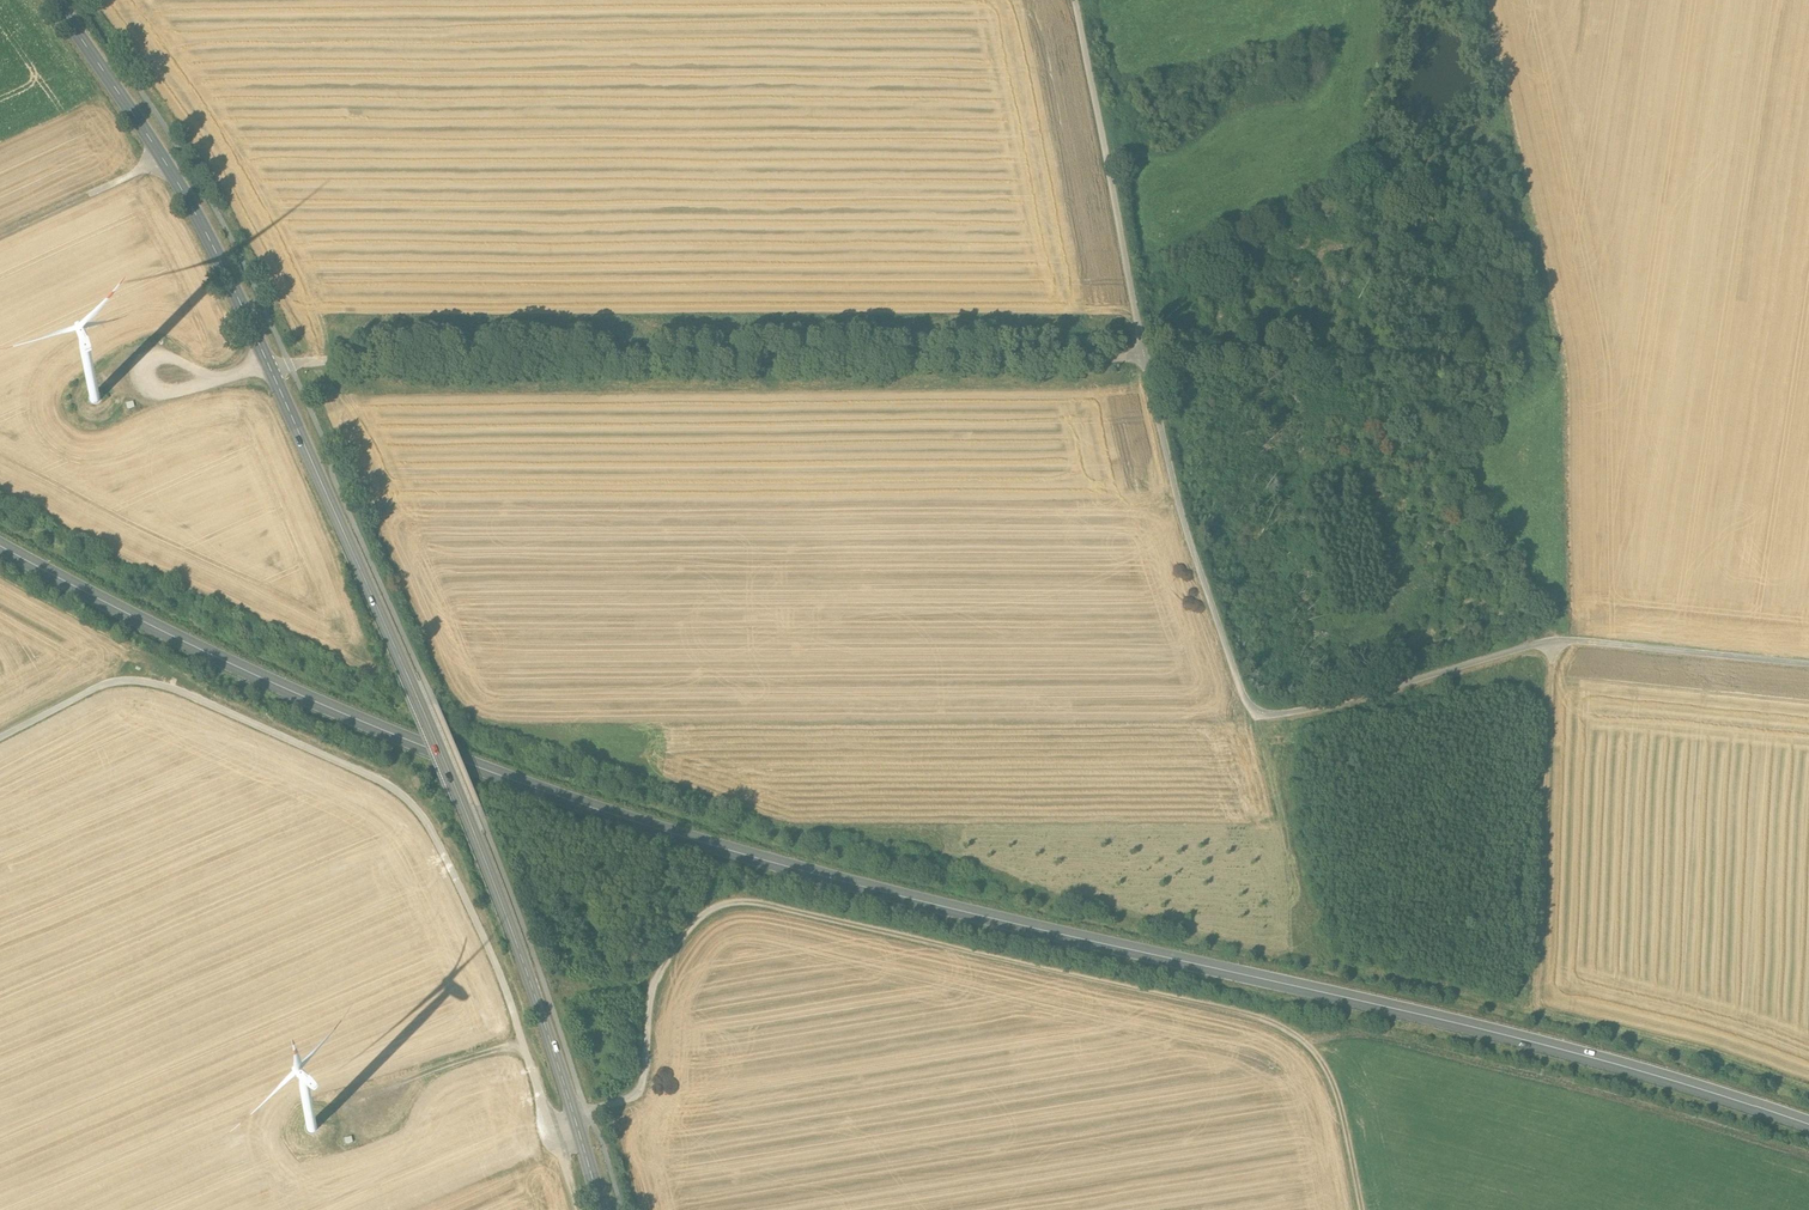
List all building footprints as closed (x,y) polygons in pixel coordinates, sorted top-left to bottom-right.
[(321,1129),(325,1121),(322,1114),(318,1109),(311,1109),(304,1112),(302,1121),(305,1130),(312,1132),(321,1129)]
